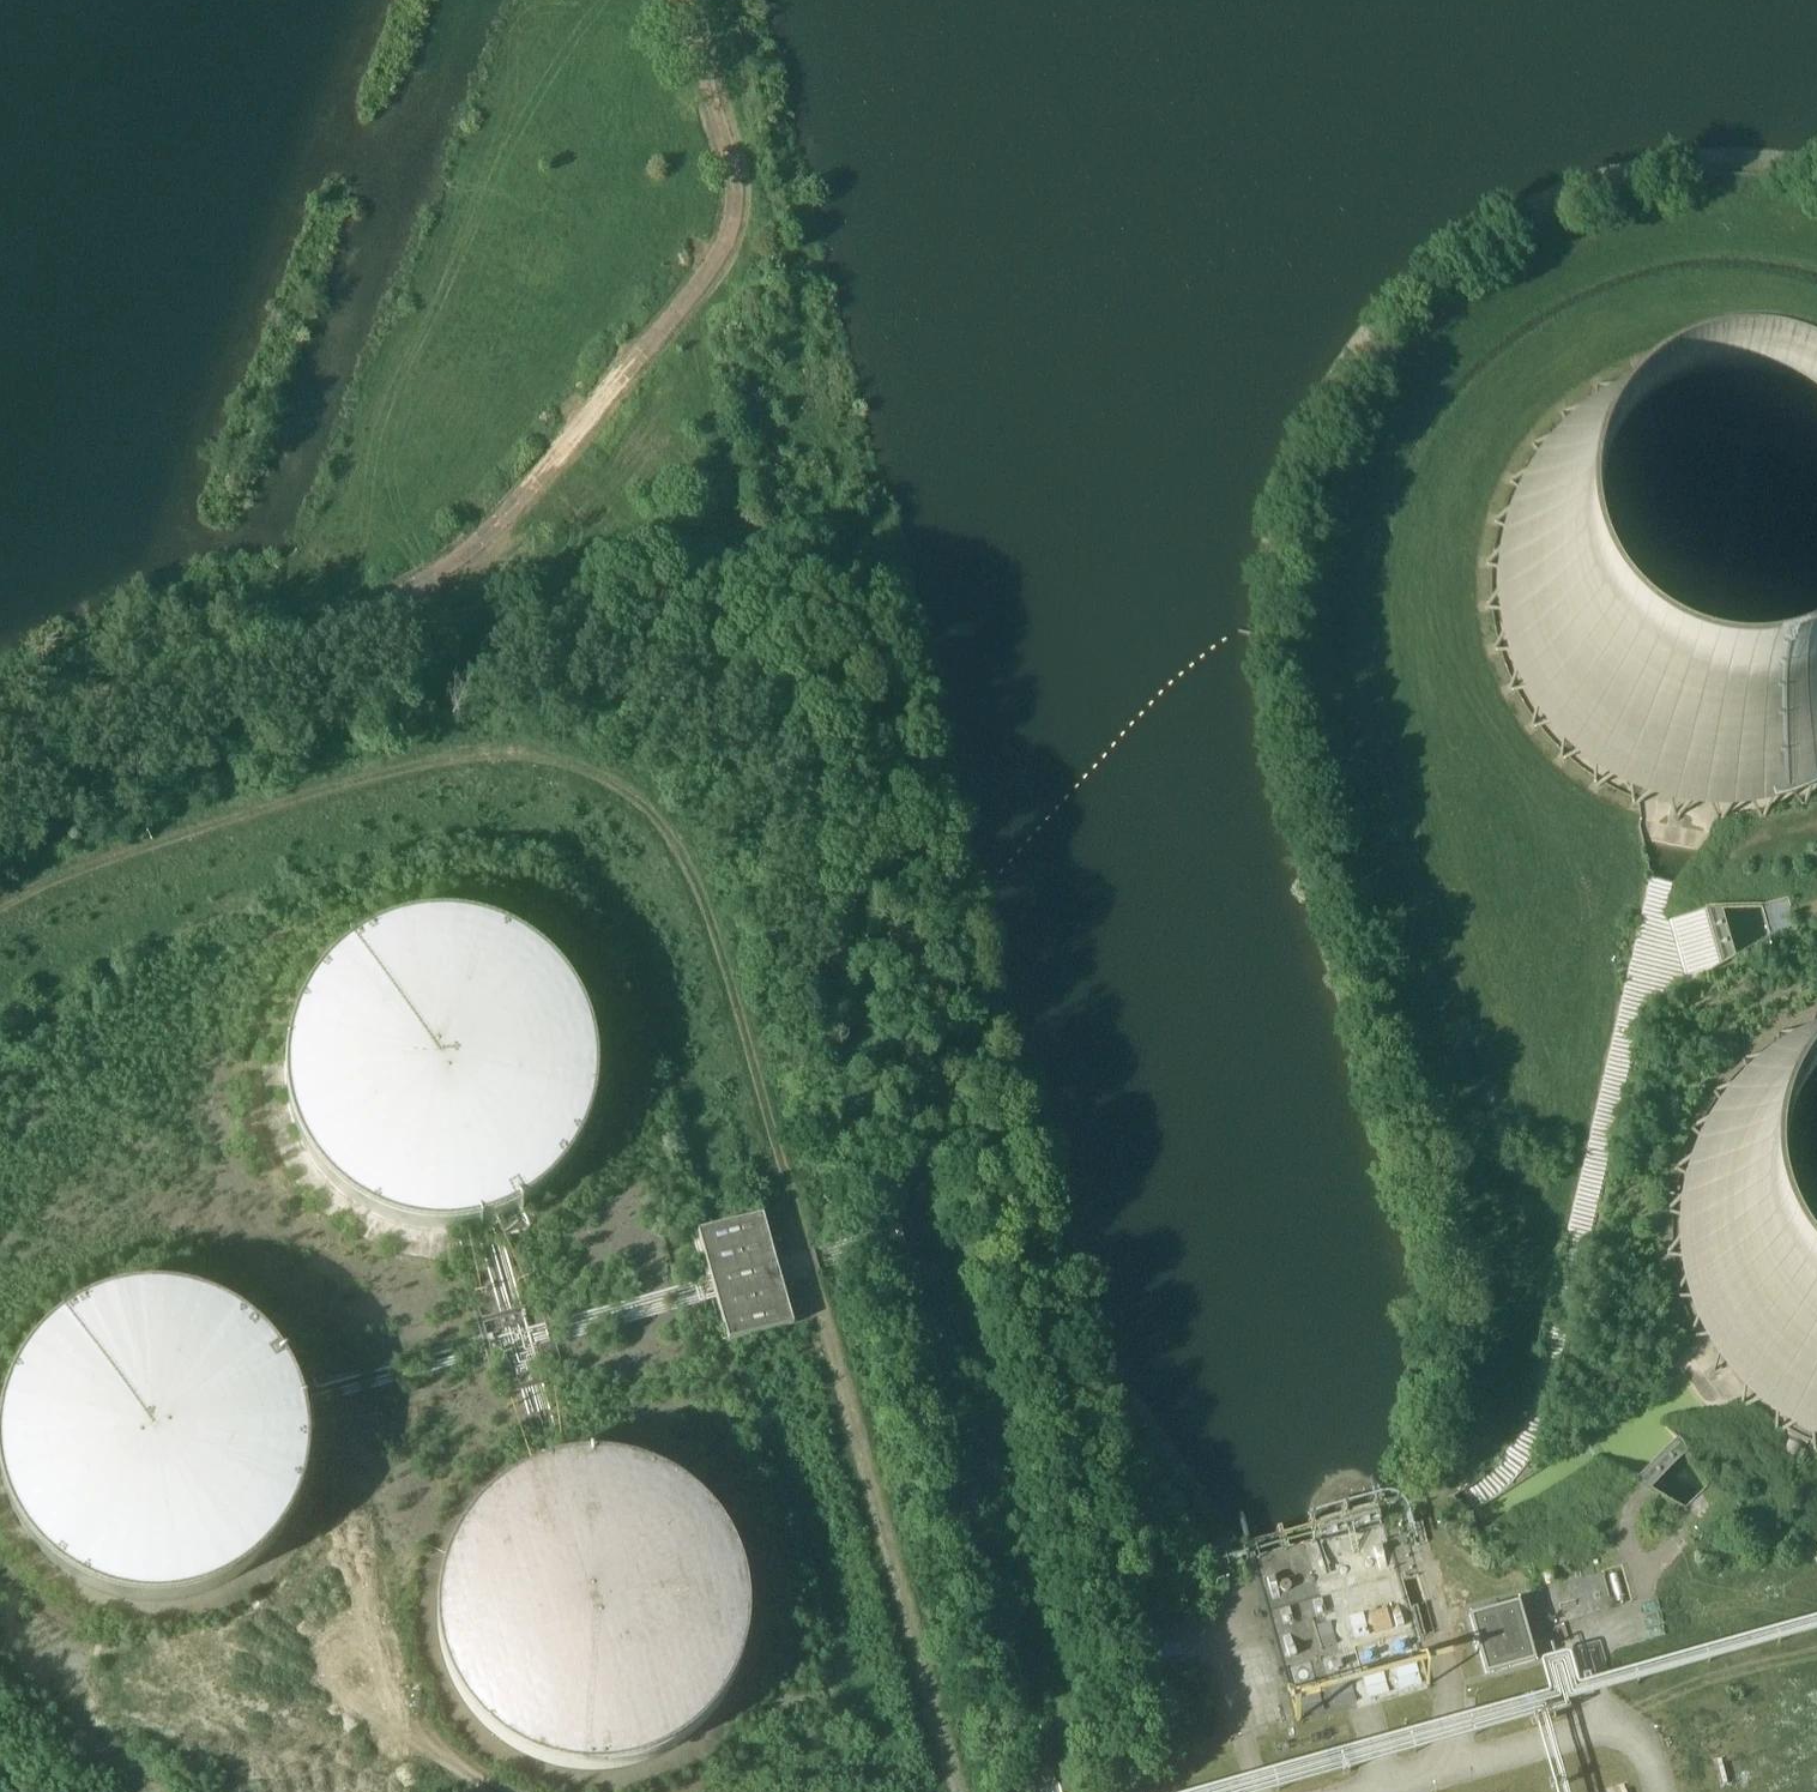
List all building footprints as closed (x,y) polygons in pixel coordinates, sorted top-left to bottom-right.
[(1492,643),(1502,672),(1516,700),(1533,726),(1553,749),(1576,770),(1602,787),(1630,801),(1659,811),(1690,817),(1721,820),(1752,818),(1782,812),(1811,802),(1816,800),(1816,366),(1814,365),(1785,355),(1755,348),(1724,346),(1693,348),(1662,354),(1633,364),(1605,377),(1579,394),(1555,414),(1535,438),(1517,463),(1503,491),(1493,520),(1487,550),(1485,581),(1487,612),(1492,643)] [(290,1097),(294,1117),(300,1136),(309,1155),(321,1172),(334,1187),(350,1201),(367,1212),(385,1221),(404,1228),(424,1232),(445,1233),(465,1232),(485,1228),(505,1221),(523,1212),(540,1201),(556,1188),(569,1172),(581,1155),(590,1137),(597,1118),(601,1097),(602,1077),(601,1057),(597,1037),(590,1017),(581,999),(570,982),(556,967),(541,953),(524,942),(506,933),(486,926),(466,922),(446,921),(425,922),(405,926),(386,932),(367,941),(350,953),(335,966),(321,981),(310,998),(301,1017),(294,1036),(290,1056),(289,1076),(290,1097)] [(1674,1293),(1684,1322),(1698,1350),(1715,1376),(1735,1399),(1758,1420),(1784,1437),(1812,1451),(1816,1453),(1816,1013),(1815,1014),(1787,1027),(1761,1044),(1737,1065),(1717,1088),(1699,1113),(1685,1141),(1675,1170),(1669,1201),(1667,1232),(1668,1262),(1674,1293)] [(729,1343),(754,1336),(793,1325),(780,1280),(779,1280),(776,1271),(774,1263),(775,1262),(763,1217),(698,1235),(699,1239),(692,1241),(694,1248),(701,1246),(713,1287),(726,1332),(718,1334),(720,1341),(728,1339),(729,1343)] [(1,1478),(8,1497),(17,1516),(28,1533),(42,1548),(57,1562),(74,1573),(93,1582),(112,1589),(132,1593),(152,1594),(173,1593),(193,1589),(212,1582),(231,1573),(248,1562),(263,1549),(277,1533),(288,1516),(297,1498),(304,1479),(308,1459),(310,1438),(308,1418),(304,1398),(298,1378),(289,1360),(277,1343),(264,1328),(248,1314),(231,1303),(213,1294),(194,1287),(174,1283),(153,1282),(133,1283),(113,1287),(93,1293),(75,1302),(58,1314),(42,1327),(29,1343),(17,1360),(8,1378),(2,1397),(0,1405),(0,1471),(1,1478)] [(442,1632),(447,1652),(454,1671),(463,1688),(474,1705),(488,1720),(503,1733),(520,1744),(538,1753),(557,1759),(576,1763),(596,1764),(617,1763),(636,1759),(655,1753),(673,1744),(690,1734),(706,1721),(719,1706),(731,1690),(740,1672),(747,1653),(752,1634),(754,1614),(753,1594),(750,1574),(744,1555),(736,1536),(726,1519),(714,1503),(699,1489),(683,1477),(666,1467),(647,1460),(628,1455),(608,1452),(588,1452),(568,1454),(548,1459),(530,1467),(512,1477),(496,1489),(482,1502),(469,1518),(459,1535),(450,1553),(445,1573),(441,1592),(441,1612),(442,1632)] [(1534,1659),(1518,1602),(1471,1615),(1486,1672),(1534,1659)]
